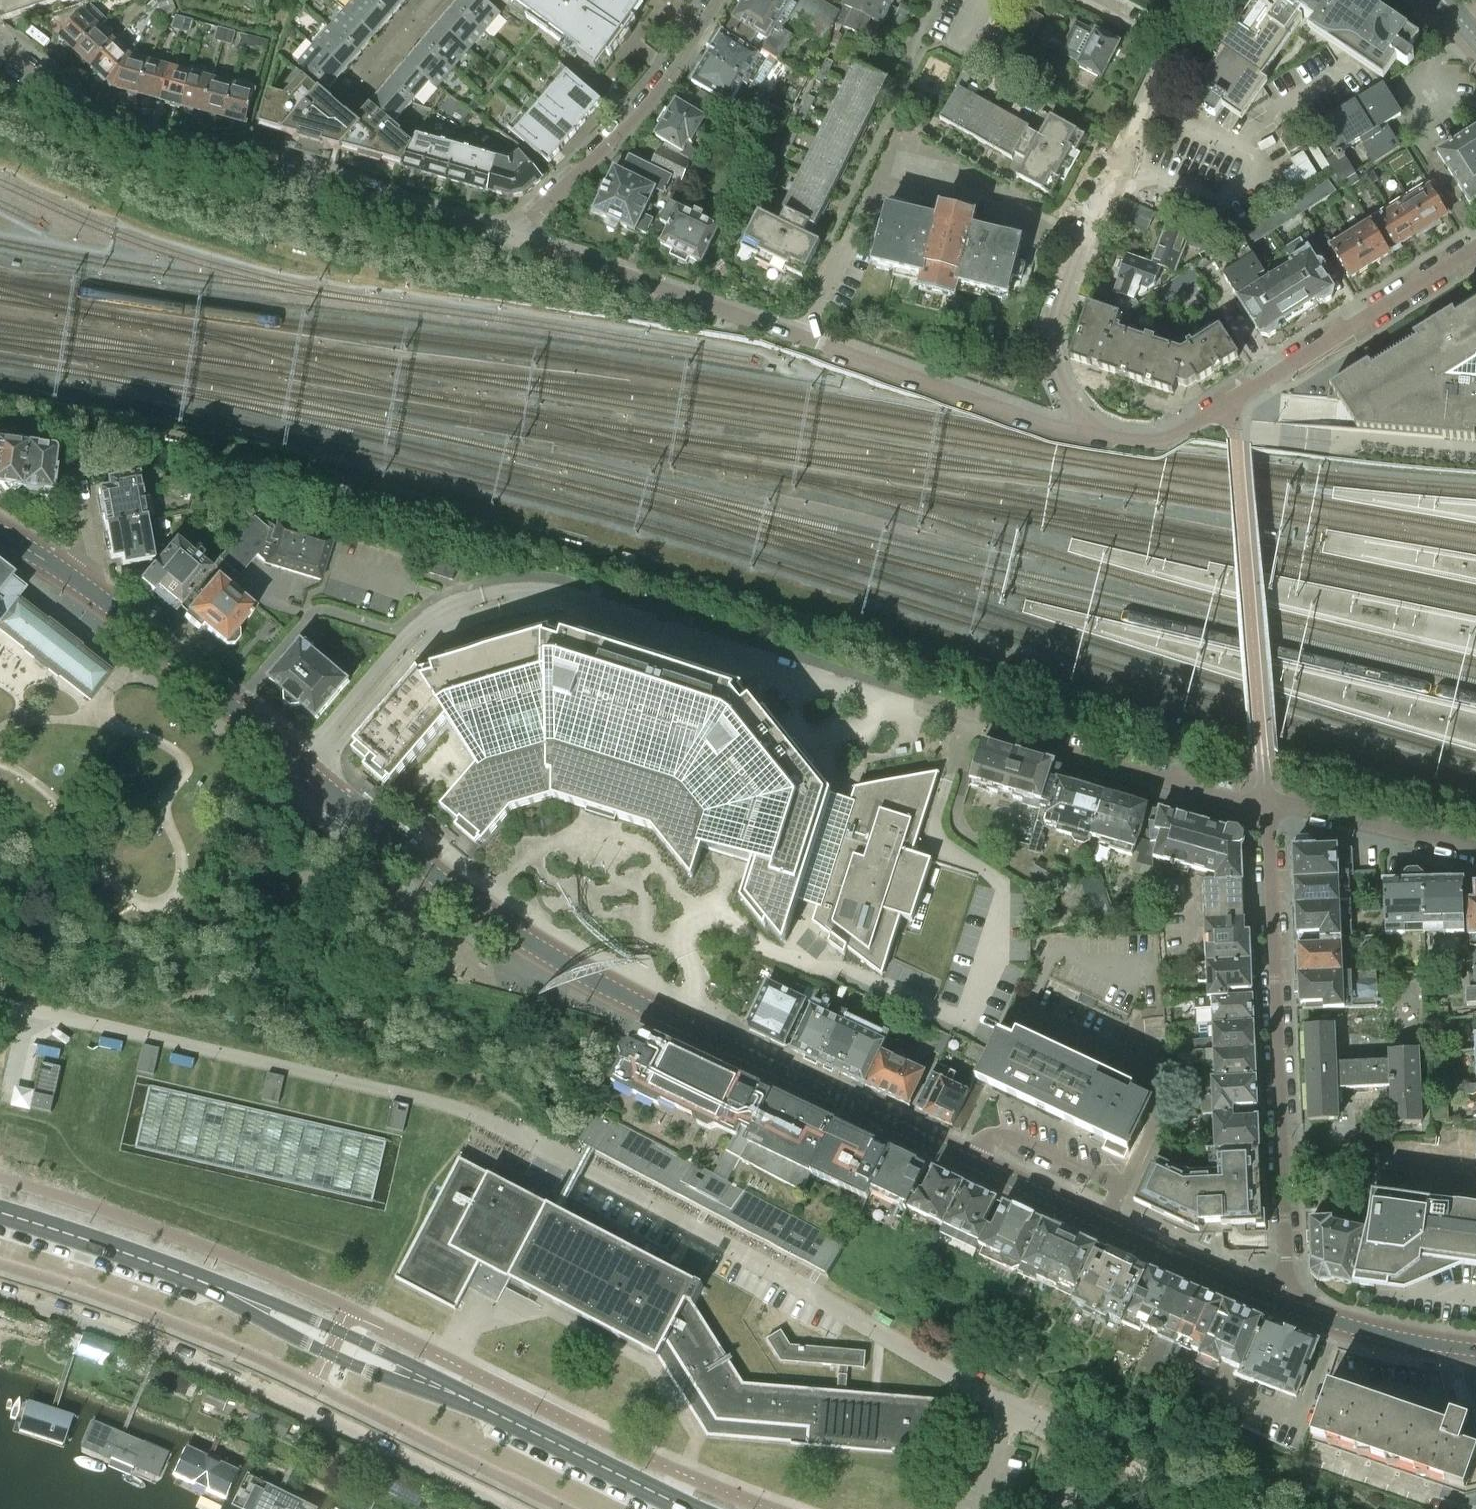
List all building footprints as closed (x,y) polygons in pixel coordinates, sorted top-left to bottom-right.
[(62,1),(62,0),(0,0),(0,13),(3,21),(62,1)] [(393,17),(373,0),(354,0),(346,9),(377,36),(393,17)] [(393,17),(407,0),(373,0),(393,17)] [(454,7),(484,33),(501,13),(490,4),(485,0),(459,0),(454,7)] [(596,70),(607,55),(610,57),(618,46),(636,21),(633,19),(644,4),(639,0),(500,0),(596,70)] [(839,14),(817,0),(747,0),(728,31),(777,61),(793,37),(783,30),(788,22),(825,45),(826,42),(836,22),(840,14),(839,14)] [(843,25),(850,29),(862,35),(871,18),(882,24),(892,3),(893,4),(895,0),(846,0),(839,14),(840,14),(836,22),(843,25)] [(1221,44),(1226,49),(1202,84),(1216,93),(1206,108),(1206,109),(1206,110),(1207,111),(1214,116),(1215,117),(1216,117),(1216,116),(1227,101),(1239,110),(1300,21),(1302,22),(1303,20),(1300,19),(1302,16),(1313,23),(1311,28),(1379,74),(1391,56),(1406,66),(1407,66),(1408,66),(1409,66),(1414,58),(1414,57),(1414,56),(1404,49),(1413,35),(1363,0),(1252,0),(1221,44)] [(176,11),(173,4),(160,9),(163,16),(176,11)] [(907,18),(911,9),(902,4),(897,13),(907,18)] [(99,26),(102,23),(106,19),(91,5),(84,12),(83,11),(71,23),(64,17),(56,19),(49,26),(76,51),(99,26)] [(454,7),(437,27),(467,52),(484,33),(454,7)] [(1012,34),(1028,44),(1044,17),(1028,8),(1012,34)] [(331,28),(361,54),(377,36),(346,9),(331,28)] [(176,16),(176,18),(173,28),(181,31),(185,18),(176,16)] [(193,20),(185,18),(181,31),(189,33),(193,20)] [(839,32),(843,25),(836,22),(826,42),(837,47),(843,34),(839,32)] [(1060,53),(1078,63),(1078,65),(1081,67),(1098,75),(1102,77),(1120,43),(1096,30),(1095,32),(1076,22),(1072,31),(1060,53)] [(102,23),(99,26),(76,51),(92,65),(117,38),(102,23)] [(227,30),(219,27),(215,39),(224,42),(227,30)] [(451,72),(467,52),(437,27),(420,46),(451,72)] [(346,72),(361,54),(331,28),(315,46),(346,72)] [(235,32),(227,30),(224,42),(232,44),(235,32)] [(708,57),(757,86),(760,83),(755,80),(767,59),(723,33),(708,57)] [(246,46),(256,48),(259,39),(249,36),(246,46)] [(108,81),(130,55),(132,52),(117,38),(92,65),(108,81)] [(299,65),(317,80),(330,91),(346,72),(315,46),(299,65)] [(420,46),(404,66),(425,84),(434,92),(451,72),(420,46)] [(133,53),(132,52),(130,55),(108,81),(115,87),(141,94),(150,58),(133,53)] [(757,86),(708,57),(692,83),(731,105),(742,85),(753,92),(757,86)] [(162,100),(171,68),(172,64),(150,58),(141,94),(162,100)] [(821,70),(828,73),(833,62),(826,59),(821,70)] [(194,70),(172,64),(171,68),(162,100),(184,106),(194,70)] [(847,83),(879,99),(889,80),(856,64),(847,83)] [(425,84),(404,66),(387,85),(408,103),(425,84)] [(603,102),(583,85),(561,66),(547,82),(589,117),(603,102)] [(205,112),(214,79),(215,75),(194,70),(184,106),(205,112)] [(821,70),(816,80),(823,84),(828,73),(821,70)] [(940,119),(958,130),(976,98),(963,90),(971,76),(963,71),(955,86),(958,88),(940,119)] [(236,81),(215,75),(214,79),(205,112),(226,118),(236,81)] [(392,123),(370,105),(357,121),(304,76),(286,97),(270,93),(260,127),(402,166),(419,136),(401,131),(392,123)] [(247,124),(256,91),(257,87),(236,81),(226,118),(247,124)] [(547,82),(534,97),(576,133),(589,117),(547,82)] [(870,117),(879,99),(847,83),(838,101),(870,117)] [(387,85),(370,105),(392,123),(408,103),(387,85)] [(1345,183),(1356,175),(1343,153),(1361,141),(1374,163),(1400,147),(1386,125),(1402,115),(1383,85),(1309,132),(1334,173),(1341,185),(1345,183)] [(803,106),(810,110),(815,99),(808,95),(803,106)] [(576,133),(534,97),(521,113),(563,149),(576,133)] [(976,98),(958,130),(976,140),(994,108),(976,98)] [(870,117),(838,101),(829,119),(861,135),(870,117)] [(976,140),(994,150),(1020,103),(1016,101),(1009,116),(994,108),(976,140)] [(467,110),(474,114),(479,107),(473,102),(467,110)] [(664,148),(689,160),(692,162),(697,151),(691,147),(707,120),(677,103),(657,137),(666,142),(664,147),(664,148)] [(994,150),(1013,160),(1015,155),(1030,128),(1016,120),(1024,105),(1020,103),(994,150)] [(803,106),(798,117),(805,120),(810,110),(803,106)] [(464,127),(473,117),(461,107),(452,118),(464,127)] [(1040,110),(1030,128),(1015,155),(1026,161),(1017,176),(1052,196),(1085,135),(1040,110)] [(549,164),(563,149),(521,113),(507,129),(549,164)] [(450,138),(455,122),(434,115),(428,131),(450,138)] [(852,154),(861,135),(829,119),(819,137),(852,154)] [(1288,125),(1276,132),(1289,154),(1301,146),(1288,125)] [(1475,202),(1475,130),(1453,144),(1452,143),(1449,145),(1450,146),(1440,153),(1440,152),(1437,153),(1438,155),(1439,154),(1470,204),(1469,205),(1470,206),(1472,205),(1471,205),(1475,202)] [(421,132),(419,136),(402,166),(448,179),(458,142),(421,132)] [(785,143),(792,146),(797,135),(790,132),(785,143)] [(852,154),(819,137),(810,155),(843,172),(852,154)] [(499,154),(458,142),(448,179),(489,191),(499,154)] [(785,143),(779,154),(786,157),(792,146),(785,143)] [(690,167),(689,160),(664,148),(664,147),(661,146),(651,167),(673,178),(682,183),(690,167)] [(499,154),(489,191),(511,198),(527,194),(548,175),(541,168),(537,171),(534,168),(537,164),(530,160),(528,162),(518,150),(510,157),(499,154)] [(1413,160),(1407,150),(1401,154),(1407,164),(1413,160)] [(1295,168),(1309,159),(1303,151),(1290,159),(1294,165),(1295,168)] [(834,190),(843,172),(810,155),(801,174),(834,190)] [(673,178),(651,167),(630,157),(623,173),(615,169),(607,185),(606,185),(602,195),(602,196),(595,212),(636,232),(637,229),(646,233),(653,219),(644,215),(656,189),(665,193),(673,178)] [(766,179),(773,183),(779,172),(771,168),(766,179)] [(1379,182),(1372,172),(1366,176),(1373,186),(1379,182)] [(1334,173),(1326,178),(1334,190),(1341,185),(1334,173)] [(834,190),(801,174),(792,192),(825,208),(834,190)] [(1360,182),(1356,175),(1345,183),(1348,189),(1360,182)] [(766,179),(761,190),(768,194),(773,183),(766,179)] [(1407,195),(1429,231),(1441,223),(1440,221),(1449,215),(1427,182),(1407,195)] [(1292,198),(1300,211),(1315,202),(1307,189),(1292,198)] [(815,227),(825,208),(792,192),(783,210),(810,225),(815,227)] [(1388,207),(1408,240),(1416,235),(1418,238),(1429,231),(1407,195),(1388,207)] [(783,210),(757,198),(755,197),(749,209),(759,213),(741,248),(759,257),(786,270),(803,279),(821,243),(805,235),(810,225),(783,210)] [(1301,212),(1300,211),(1292,198),(1282,205),(1290,219),(1301,212)] [(882,227),(879,240),(878,242),(878,243),(873,264),(877,269),(888,272),(894,269),(892,276),(921,283),(919,291),(955,300),(957,292),(985,299),(987,291),(991,297),(1003,300),(1008,296),(1013,277),(1022,279),(1026,266),(1016,263),(1022,240),(1019,233),(1007,231),(1001,234),(973,227),(976,213),(940,204),(938,216),(936,216),(935,218),(909,212),(906,206),(893,203),(887,206),(882,227)] [(694,214),(679,207),(671,204),(661,224),(669,227),(661,244),(673,250),(689,259),(689,258),(702,264),(719,227),(702,219),(704,214),(696,210),(694,214)] [(1367,220),(1389,255),(1402,248),(1400,245),(1408,240),(1388,207),(1367,220)] [(1348,232),(1371,267),(1389,255),(1367,220),(1348,232)] [(1175,273),(1186,245),(1202,250),(1200,254),(1215,244),(1216,242),(1205,237),(1205,241),(1189,236),(1190,234),(1167,226),(1152,264),(1162,268),(1175,273)] [(1371,267),(1348,232),(1328,245),(1351,280),(1371,267)] [(1317,263),(1308,249),(1301,238),(1283,249),(1291,260),(1291,262),(1316,301),(1325,304),(1332,299),(1334,290),(1324,274),(1326,269),(1322,264),(1318,263),(1317,263)] [(1156,286),(1162,268),(1152,264),(1152,265),(1128,256),(1120,277),(1121,277),(1115,293),(1119,295),(1115,306),(1131,312),(1135,301),(1138,305),(1145,300),(1142,296),(1147,292),(1148,290),(1156,286)] [(1277,334),(1278,327),(1266,307),(1272,304),(1261,284),(1257,278),(1265,274),(1254,256),(1223,275),(1261,336),(1270,338),(1277,334)] [(726,266),(721,260),(714,266),(720,272),(726,266)] [(1279,325),(1316,301),(1291,262),(1289,263),(1288,261),(1276,269),(1278,273),(1261,284),(1272,304),(1266,307),(1278,327),(1279,325)] [(1193,268),(1186,272),(1193,282),(1199,278),(1193,268)] [(1187,286),(1193,282),(1186,272),(1180,276),(1187,286)] [(1180,291),(1187,286),(1180,276),(1174,281),(1180,291)] [(1174,281),(1167,285),(1174,295),(1180,291),(1174,281)] [(1168,299),(1174,295),(1167,285),(1161,289),(1168,299)] [(1161,304),(1168,299),(1161,289),(1155,294),(1161,304)] [(1338,399),(1358,432),(1475,442),(1475,295),(1341,380),(1338,399)] [(1071,359),(1082,363),(1173,394),(1176,384),(1187,387),(1197,381),(1198,383),(1238,358),(1220,330),(1193,347),(1190,344),(1188,345),(1190,348),(1182,354),(1153,344),(1154,340),(1147,338),(1146,341),(1118,332),(1119,329),(1115,327),(1119,317),(1089,306),(1071,359)] [(1,485),(5,491),(14,492),(20,488),(20,487),(21,487),(26,444),(0,441),(0,485),(1,485)] [(26,493),(36,494),(52,496),(52,490),(55,468),(53,467),(55,451),(55,450),(54,449),(53,448),(51,448),(26,444),(21,487),(21,488),(26,493)] [(104,524),(153,516),(149,496),(141,497),(137,475),(107,480),(109,488),(98,490),(104,524)] [(184,483),(163,478),(159,493),(181,498),(184,483)] [(156,538),(153,516),(104,524),(111,560),(121,558),(123,566),(153,560),(149,538),(156,538)] [(257,556),(266,564),(319,580),(331,540),(278,524),(275,534),(274,534),(254,517),(218,560),(210,569),(211,569),(190,593),(198,600),(184,617),(199,629),(202,626),(224,645),(224,644),(226,646),(234,645),(240,638),(239,631),(237,629),(254,610),(229,589),(257,556)] [(152,568),(139,583),(152,594),(158,587),(180,606),(190,593),(211,569),(210,569),(176,540),(152,568)] [(452,580),(455,570),(425,560),(422,571),(452,580)] [(81,647),(48,621),(47,622),(39,616),(18,600),(17,599),(17,598),(18,598),(19,598),(23,593),(23,592),(22,591),(25,589),(10,577),(11,577),(0,568),(0,631),(25,650),(24,652),(33,659),(35,660),(35,661),(36,663),(37,662),(43,667),(43,668),(45,669),(46,669),(47,670),(57,677),(58,676),(88,700),(90,701),(111,673),(110,672),(110,671),(80,648),(81,647)] [(938,772),(913,777),(854,788),(849,801),(830,795),(831,794),(796,751),(764,711),(760,714),(749,701),(748,702),(740,692),(743,688),(554,628),(550,628),(550,629),(447,659),(448,663),(419,672),(417,669),(354,743),(357,746),(352,752),(366,764),(363,767),(384,785),(388,780),(392,783),(447,719),(476,765),(440,807),(457,822),(454,826),(474,843),(478,840),(481,843),(511,809),(551,797),(606,814),(650,829),(691,879),(701,847),(726,855),(750,863),(739,899),(763,929),(765,923),(782,944),(796,901),(815,907),(810,921),(829,936),(826,943),(843,955),(845,948),(880,976),(899,917),(910,921),(930,860),(911,854),(938,772)] [(15,648),(0,640),(0,676),(15,648)] [(302,642),(270,679),(285,692),(285,693),(285,702),(291,707),(300,706),(301,705),(318,720),(349,682),(302,642)] [(1007,791),(1018,752),(982,741),(969,780),(989,786),(987,791),(998,794),(999,789),(1007,791)] [(1054,762),(1018,752),(1007,791),(1014,794),(1013,798),(1023,801),(1023,804),(1040,809),(1041,806),(1054,762)] [(1054,762),(1041,806),(1040,809),(1034,831),(1031,842),(1029,851),(1040,854),(1045,837),(1042,833),(1045,823),(1058,827),(1057,831),(1073,836),(1075,841),(1084,843),(1089,841),(1091,837),(1104,793),(1090,789),(1090,788),(1071,783),(1071,784),(1059,780),(1063,767),(1054,765),(1055,763),(1054,762)] [(31,774),(21,789),(48,807),(58,791),(31,774)] [(1154,877),(1153,857),(1152,857),(1151,842),(1138,838),(1147,806),(1104,793),(1091,837),(1101,840),(1100,845),(1096,859),(1108,863),(1111,850),(1133,857),(1129,870),(1154,877)] [(1152,857),(1153,857),(1192,869),(1205,822),(1160,809),(1160,811),(1152,809),(1149,822),(1151,842),(1152,857)] [(1227,829),(1205,822),(1192,869),(1215,875),(1216,881),(1204,881),(1205,929),(1246,928),(1245,919),(1243,919),(1242,882),(1240,846),(1243,844),(1244,835),(1239,828),(1230,827),(1227,829)] [(1347,876),(1346,848),(1338,846),(1338,847),(1317,847),(1317,845),(1313,845),(1313,844),(1308,839),(1299,839),(1295,844),(1295,846),(1293,846),(1295,879),(1347,876)] [(1031,871),(1056,886),(1056,885),(1059,887),(1058,888),(1071,896),(1076,886),(1061,877),(1063,874),(1038,860),(1031,871)] [(1386,935),(1425,935),(1423,881),(1424,881),(1423,876),(1418,871),(1408,871),(1403,876),(1403,882),(1383,882),(1386,935)] [(1348,893),(1347,876),(1295,879),(1296,905),(1351,903),(1351,902),(1348,903),(1348,898),(1345,898),(1344,893),(1348,893)] [(1425,935),(1464,934),(1463,880),(1424,881),(1423,881),(1425,935)] [(1475,968),(1475,884),(1475,901),(1468,901),(1470,934),(1464,934),(1465,968),(1475,968)] [(1088,899),(1087,900),(1095,923),(1114,916),(1105,893),(1088,899)] [(1363,901),(1364,912),(1380,911),(1380,900),(1363,901)] [(1351,903),(1296,905),(1297,937),(1300,936),(1300,935),(1320,934),(1320,939),(1342,938),(1352,938),(1351,923),(1352,923),(1352,920),(1361,910),(1354,903),(1351,903)] [(1251,962),(1249,931),(1246,931),(1246,928),(1205,929),(1207,964),(1251,962)] [(1378,929),(1357,929),(1357,938),(1378,938),(1378,929)] [(1343,971),(1342,938),(1320,939),(1320,944),(1301,945),(1301,944),(1298,944),(1299,974),(1343,972),(1343,971)] [(1228,997),(1228,991),(1252,990),(1251,962),(1207,964),(1198,964),(1199,983),(1207,983),(1208,998),(1195,998),(1195,999),(1228,997)] [(1465,968),(1465,969),(1474,969),(1474,990),(1466,990),(1467,1006),(1475,1005),(1475,968),(1465,968)] [(1376,970),(1343,971),(1343,972),(1299,974),(1300,1006),(1302,1006),(1302,1010),(1345,1008),(1353,1008),(1356,1008),(1377,1007),(1378,995),(1377,981),(1376,970)] [(751,1031),(761,1036),(784,1047),(806,1001),(768,982),(748,1022),(747,1022),(750,1031),(751,1031)] [(1228,997),(1195,999),(1195,1010),(1201,1010),(1202,1025),(1253,1023),(1252,996),(1228,997)] [(791,1050),(807,1057),(818,1063),(838,1019),(827,1013),(830,1008),(832,1002),(832,1000),(830,998),(829,997),(827,997),(825,997),(822,1004),(814,1000),(791,1050)] [(900,1012),(890,1008),(885,1020),(895,1024),(900,1012)] [(1448,1008),(1435,1008),(1435,1017),(1448,1017),(1448,1008)] [(843,1010),(838,1019),(818,1063),(842,1074),(866,1021),(843,1010)] [(890,1033),(866,1021),(842,1074),(865,1085),(866,1085),(882,1051),(890,1033)] [(1255,1051),(1253,1023),(1202,1025),(1199,1026),(1200,1041),(1194,1042),(1194,1053),(1255,1051)] [(1310,1121),(1338,1120),(1337,1086),(1391,1083),(1393,1125),(1422,1124),(1418,1050),(1390,1051),(1390,1061),(1386,1061),(1339,1063),(1336,1064),(1334,1025),(1306,1026),(1310,1121)] [(588,1150),(595,1154),(745,1233),(828,1277),(833,1269),(844,1247),(855,1224),(858,1219),(870,1193),(872,1189),(892,1149),(836,1122),(762,1088),(762,1087),(734,1074),(679,1047),(639,1029),(638,1032),(632,1044),(625,1047),(622,1053),(625,1060),(613,1085),(611,1085),(581,1146),(588,1150)] [(1130,1151),(1154,1100),(1131,1090),(1130,1093),(1004,1033),(1005,1032),(1004,1031),(1003,1032),(999,1031),(999,1030),(998,1030),(979,1071),(976,1078),(1129,1151),(1130,1151)] [(951,1036),(944,1033),(934,1053),(941,1056),(951,1036)] [(155,1074),(161,1047),(143,1043),(138,1070),(155,1074)] [(968,1046),(962,1058),(980,1067),(986,1054),(968,1046)] [(894,1057),(882,1051),(866,1085),(868,1086),(908,1105),(908,1106),(910,1107),(926,1072),(925,1071),(928,1063),(911,1056),(910,1059),(896,1053),(894,1057)] [(1255,1051),(1194,1053),(1195,1063),(1195,1064),(1206,1064),(1207,1079),(1203,1079),(1256,1077),(1255,1051)] [(1195,1063),(1194,1053),(1178,1054),(1178,1064),(1195,1063)] [(37,1063),(34,1109),(54,1110),(56,1063),(37,1063)] [(924,1113),(941,1121),(953,1127),(973,1082),(937,1064),(933,1074),(916,1109),(924,1112),(924,1113)] [(269,1071),(262,1098),(279,1102),(286,1075),(269,1071)] [(1257,1108),(1256,1077),(1203,1079),(1203,1080),(1200,1081),(1202,1114),(1205,1114),(1205,1115),(1213,1114),(1256,1113),(1256,1108),(1257,1108)] [(1458,1085),(1458,1096),(1474,1096),(1475,1094),(1475,1085),(1458,1085)] [(392,1101),(389,1127),(405,1129),(408,1103),(392,1101)] [(1215,1150),(1259,1147),(1258,1116),(1256,1116),(1256,1113),(1213,1114),(1205,1115),(1205,1114),(1202,1114),(1202,1121),(1213,1120),(1214,1130),(1206,1130),(1207,1150),(1215,1150)] [(1221,1225),(1257,1224),(1257,1228),(1265,1228),(1265,1213),(1262,1213),(1259,1147),(1215,1150),(1207,1150),(1207,1152),(1208,1152),(1209,1165),(1218,1165),(1218,1177),(1188,1178),(1184,1176),(1186,1172),(1156,1159),(1154,1164),(1152,1163),(1134,1202),(1200,1232),(1199,1223),(1221,1224),(1221,1225)] [(918,1162),(892,1149),(872,1189),(870,1193),(906,1211),(908,1208),(918,1189),(917,1188),(927,1168),(918,1163),(918,1162)] [(616,1241),(563,1213),(556,1209),(518,1189),(492,1175),(460,1158),(456,1165),(428,1219),(396,1278),(456,1310),(480,1264),(548,1300),(658,1358),(676,1387),(707,1436),(791,1443),(791,1444),(851,1449),(893,1453),(893,1451),(917,1453),(917,1454),(934,1456),(934,1455),(937,1413),(938,1413),(939,1399),(938,1399),(938,1400),(846,1392),(848,1367),(865,1368),(866,1351),(791,1345),(776,1354),(781,1361),(839,1366),(837,1391),(744,1383),(721,1346),(695,1306),(704,1287),(698,1284),(616,1241)] [(908,1208),(944,1226),(965,1184),(934,1169),(923,1191),(918,1189),(908,1208)] [(996,1199),(965,1184),(944,1226),(980,1243),(981,1242),(989,1226),(984,1223),(996,1199)] [(1023,1265),(1023,1266),(1045,1222),(1005,1203),(993,1227),(989,1226),(981,1242),(980,1243),(979,1245),(1003,1256),(1002,1258),(1004,1267),(1013,1271),(1021,1267),(1023,1265)] [(1404,1291),(1465,1265),(1475,1267),(1475,1208),(1369,1216),(1366,1230),(1365,1230),(1352,1284),(1374,1287),(1404,1291)] [(1310,1262),(1310,1274),(1319,1282),(1330,1282),(1332,1280),(1352,1285),(1352,1284),(1365,1230),(1332,1222),(1331,1218),(1310,1220),(1312,1260),(1310,1262)] [(1073,1235),(1045,1222),(1023,1266),(1020,1273),(1037,1281),(1038,1279),(1048,1284),(1073,1235)] [(1072,1301),(1073,1301),(1100,1248),(1073,1235),(1048,1284),(1057,1288),(1059,1282),(1077,1290),(1072,1301)] [(1149,1271),(1100,1248),(1073,1301),(1087,1308),(1123,1325),(1112,1348),(1113,1348),(1150,1270),(1149,1269),(1149,1271)] [(1154,1323),(1155,1324),(1176,1281),(1166,1276),(1166,1277),(1150,1270),(1113,1348),(1138,1360),(1154,1323)] [(1184,1284),(1176,1281),(1155,1324),(1168,1329),(1166,1332),(1180,1338),(1201,1292),(1184,1284)] [(1208,1296),(1201,1292),(1180,1338),(1195,1345),(1192,1350),(1200,1353),(1224,1304),(1223,1303),(1223,1302),(1208,1295),(1208,1296)] [(1235,1307),(1223,1302),(1223,1303),(1224,1304),(1200,1353),(1199,1356),(1219,1366),(1221,1361),(1243,1370),(1263,1320),(1254,1316),(1254,1315),(1235,1307)] [(1297,1398),(1319,1341),(1263,1320),(1243,1370),(1240,1376),(1297,1398)] [(776,1354),(791,1345),(781,1330),(767,1339),(776,1354)] [(83,1339),(78,1353),(102,1361),(108,1345),(83,1337),(83,1339)] [(1475,1454),(1475,1421),(1472,1405),(1450,1411),(1451,1413),(1447,1424),(1329,1383),(1311,1434),(1464,1488),(1475,1454)] [(232,1402),(211,1393),(206,1407),(226,1415),(232,1402)] [(12,1431),(63,1447),(73,1418),(21,1402),(12,1431)] [(170,1458),(91,1427),(81,1452),(156,1482),(162,1478),(170,1458)] [(235,1476),(186,1453),(173,1484),(222,1506),(235,1476)] [(383,1467),(370,1461),(364,1472),(378,1479),(383,1467)] [(232,1504),(244,1508),(316,1508),(317,1506),(246,1473),(232,1504)]
